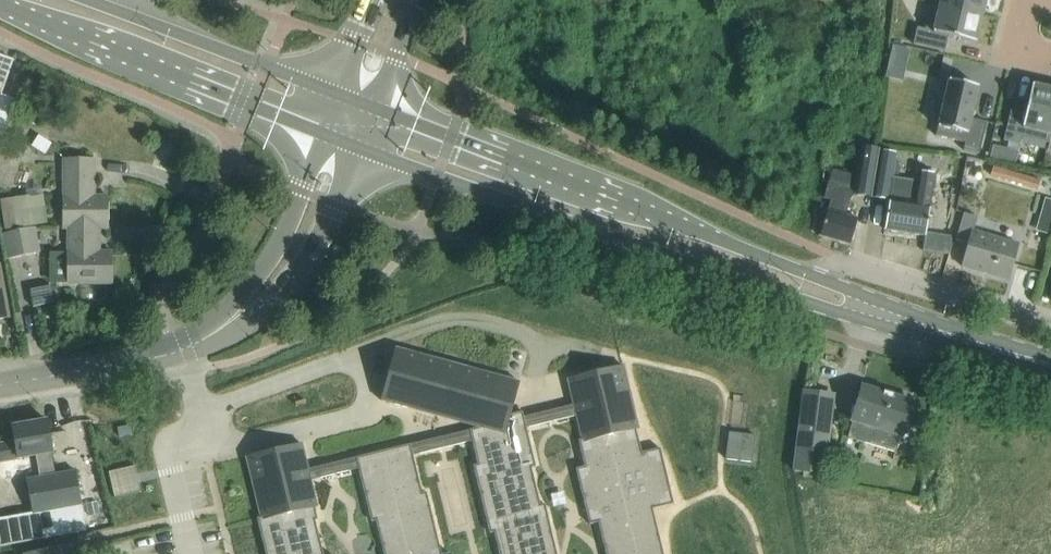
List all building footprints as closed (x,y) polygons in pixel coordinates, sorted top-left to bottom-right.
[(931,3),(983,15),(987,0),(932,0),(931,3)] [(977,43),(983,15),(931,3),(925,29),(917,27),(914,44),(945,51),(949,36),(977,43)] [(892,46),(890,58),(907,62),(910,50),(892,46)] [(16,102),(1,96),(6,80),(14,60),(0,55),(0,148),(16,102)] [(972,118),(979,87),(949,80),(936,136),(966,143),(964,150),(980,154),(987,122),(972,118)] [(1050,132),(1050,89),(1033,84),(1026,112),(1011,109),(1004,140),(1020,144),(1022,137),(1050,143),(1050,137),(1050,134),(1050,132)] [(29,108),(25,119),(39,124),(43,113),(29,108)] [(10,192),(23,154),(9,149),(1,146),(0,148),(0,188),(10,192)] [(862,146),(855,195),(872,198),(879,150),(880,148),(862,146)] [(994,146),(991,159),(1004,162),(1007,149),(994,146)] [(879,150),(872,198),(889,200),(890,199),(893,177),(896,153),(879,150)] [(65,158),(65,180),(66,196),(64,196),(64,228),(71,228),(99,227),(109,227),(109,197),(90,197),(90,188),(94,188),(94,158),(65,158)] [(991,176),(1039,189),(1041,180),(993,166),(991,176)] [(889,200),(885,229),(926,236),(930,207),(930,206),(932,194),(935,174),(919,171),(918,181),(893,177),(890,199),(889,200)] [(822,232),(820,236),(850,245),(858,218),(847,215),(851,200),(846,199),(849,187),(829,181),(824,198),(831,200),(822,232)] [(1040,215),(1050,218),(1050,199),(1044,197),(1040,215)] [(964,213),(957,240),(969,243),(963,266),(1009,279),(1019,244),(974,231),(978,217),(964,213)] [(41,254),(36,226),(1,233),(7,261),(41,254)] [(99,244),(99,227),(71,228),(71,252),(68,252),(68,283),(114,283),(114,252),(94,252),(94,244),(99,244)] [(11,317),(1,265),(0,265),(0,319),(11,317)] [(30,290),(33,307),(56,303),(52,286),(30,290)] [(479,428),(308,469),(302,443),(247,456),(262,517),(258,518),(267,553),(324,553),(315,520),(318,519),(315,507),(317,507),(310,480),(359,468),(372,521),(377,520),(385,553),(442,553),(427,492),(422,493),(413,455),(473,440),(478,464),(474,465),(490,533),(495,532),(500,553),(558,553),(545,504),(541,505),(532,468),(536,467),(527,428),(577,415),(583,439),(579,440),(585,466),(576,468),(590,524),(599,522),(607,553),(664,553),(653,509),(674,504),(661,448),(642,452),(636,429),(638,429),(623,365),(569,378),(575,404),(524,417),(523,411),(511,414),(520,382),(396,348),(395,350),(402,351),(388,400),(382,398),(381,400),(479,427),(479,428)] [(863,386),(857,407),(852,421),(853,421),(847,438),(896,453),(901,436),(902,436),(912,401),(863,386)] [(47,419),(13,425),(16,441),(0,444),(0,462),(37,455),(41,477),(56,474),(53,452),(47,419)] [(800,422),(795,472),(803,473),(802,477),(832,483),(833,477),(826,476),(832,425),(800,422)] [(131,424),(118,426),(120,437),(133,434),(131,424)] [(729,432),(726,459),(753,462),(756,435),(729,432)] [(114,497),(143,490),(136,462),(107,469),(114,497)] [(77,470),(56,474),(41,477),(27,479),(33,512),(0,518),(0,546),(87,530),(77,470)]
